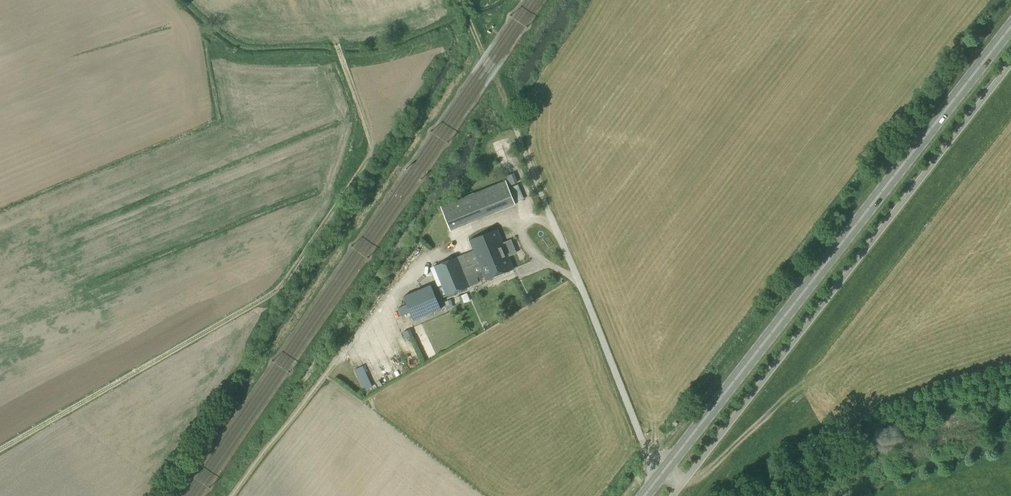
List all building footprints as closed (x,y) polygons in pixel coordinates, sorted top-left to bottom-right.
[(469,223),(470,223),(515,205),(505,180),(461,199),(439,207),(449,231),(469,223)] [(521,183),(513,185),(516,196),(523,194),(521,183)] [(470,241),(474,251),(479,263),(469,267),(463,270),(466,279),(478,274),(481,281),(485,279),(486,280),(514,269),(498,229),(470,241)] [(464,255),(458,258),(463,270),(469,267),(464,255)] [(441,286),(438,287),(443,298),(470,288),(466,279),(463,270),(458,258),(434,267),(441,286)] [(431,286),(403,298),(413,322),(441,310),(431,286)] [(470,292),(463,294),(467,305),(473,303),(470,292)]
